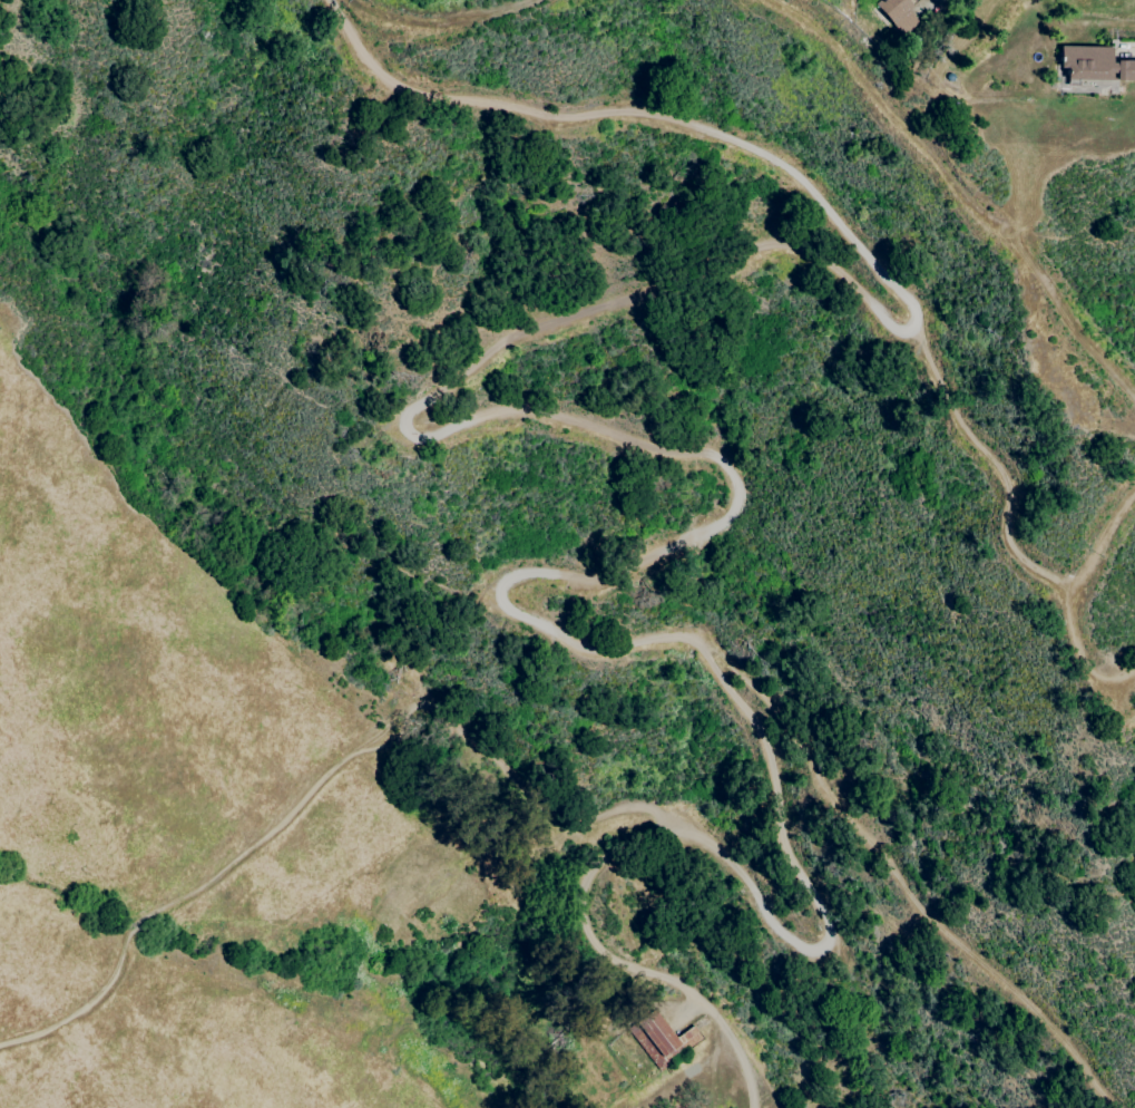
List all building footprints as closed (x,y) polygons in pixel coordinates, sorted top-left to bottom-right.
[(902,36),(918,23),(907,10),(910,8),(904,0),(871,0),(902,36)] [(1060,47),(1059,69),(1066,69),(1065,80),(1112,81),(1134,81),(1134,62),(1110,61),(1110,47),(1060,47)] [(633,1021),(653,1008),(673,1037),(689,1024),(701,1038),(664,1065),(633,1021)]
